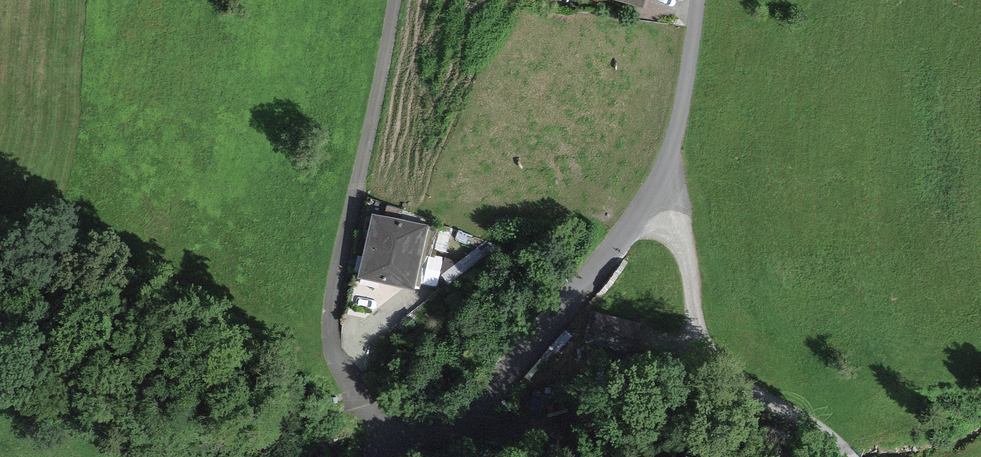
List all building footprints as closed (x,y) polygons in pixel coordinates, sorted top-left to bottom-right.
[(646,0),(606,0),(642,11),(646,0)] [(426,224),(373,211),(358,274),(411,287),(426,224)] [(640,321),(590,308),(584,332),(634,345),(640,321)]
